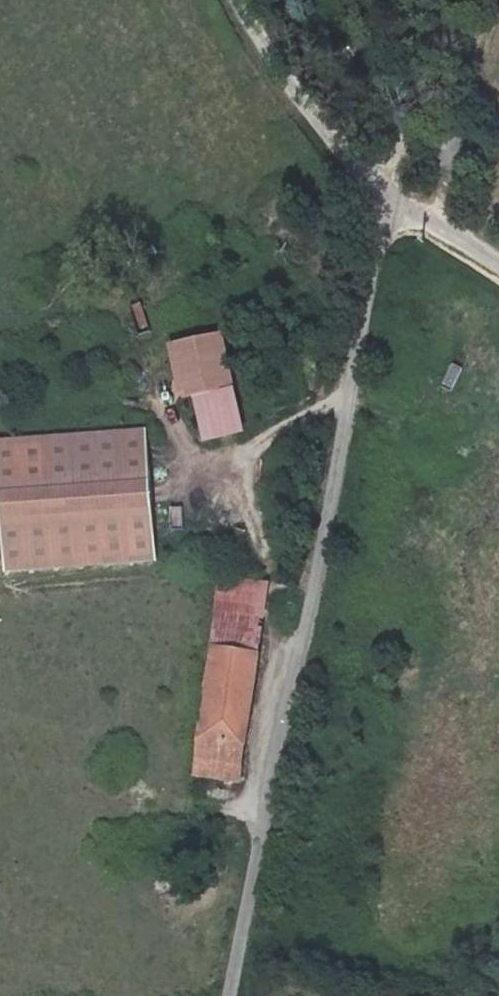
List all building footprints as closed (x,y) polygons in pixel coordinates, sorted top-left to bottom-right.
[(237,378),(224,328),(173,341),(185,391),(237,378)] [(248,423),(238,384),(201,393),(211,433),(248,423)] [(150,426),(0,440),(12,566),(162,553),(150,426)] [(230,571),(219,642),(267,649),(277,578),(230,571)] [(219,642),(206,732),(247,738),(253,710),(258,709),(267,649),(219,642)] [(206,732),(204,751),(251,760),(255,739),(247,738),(206,732)] [(248,777),(251,760),(204,751),(201,768),(248,777)]
